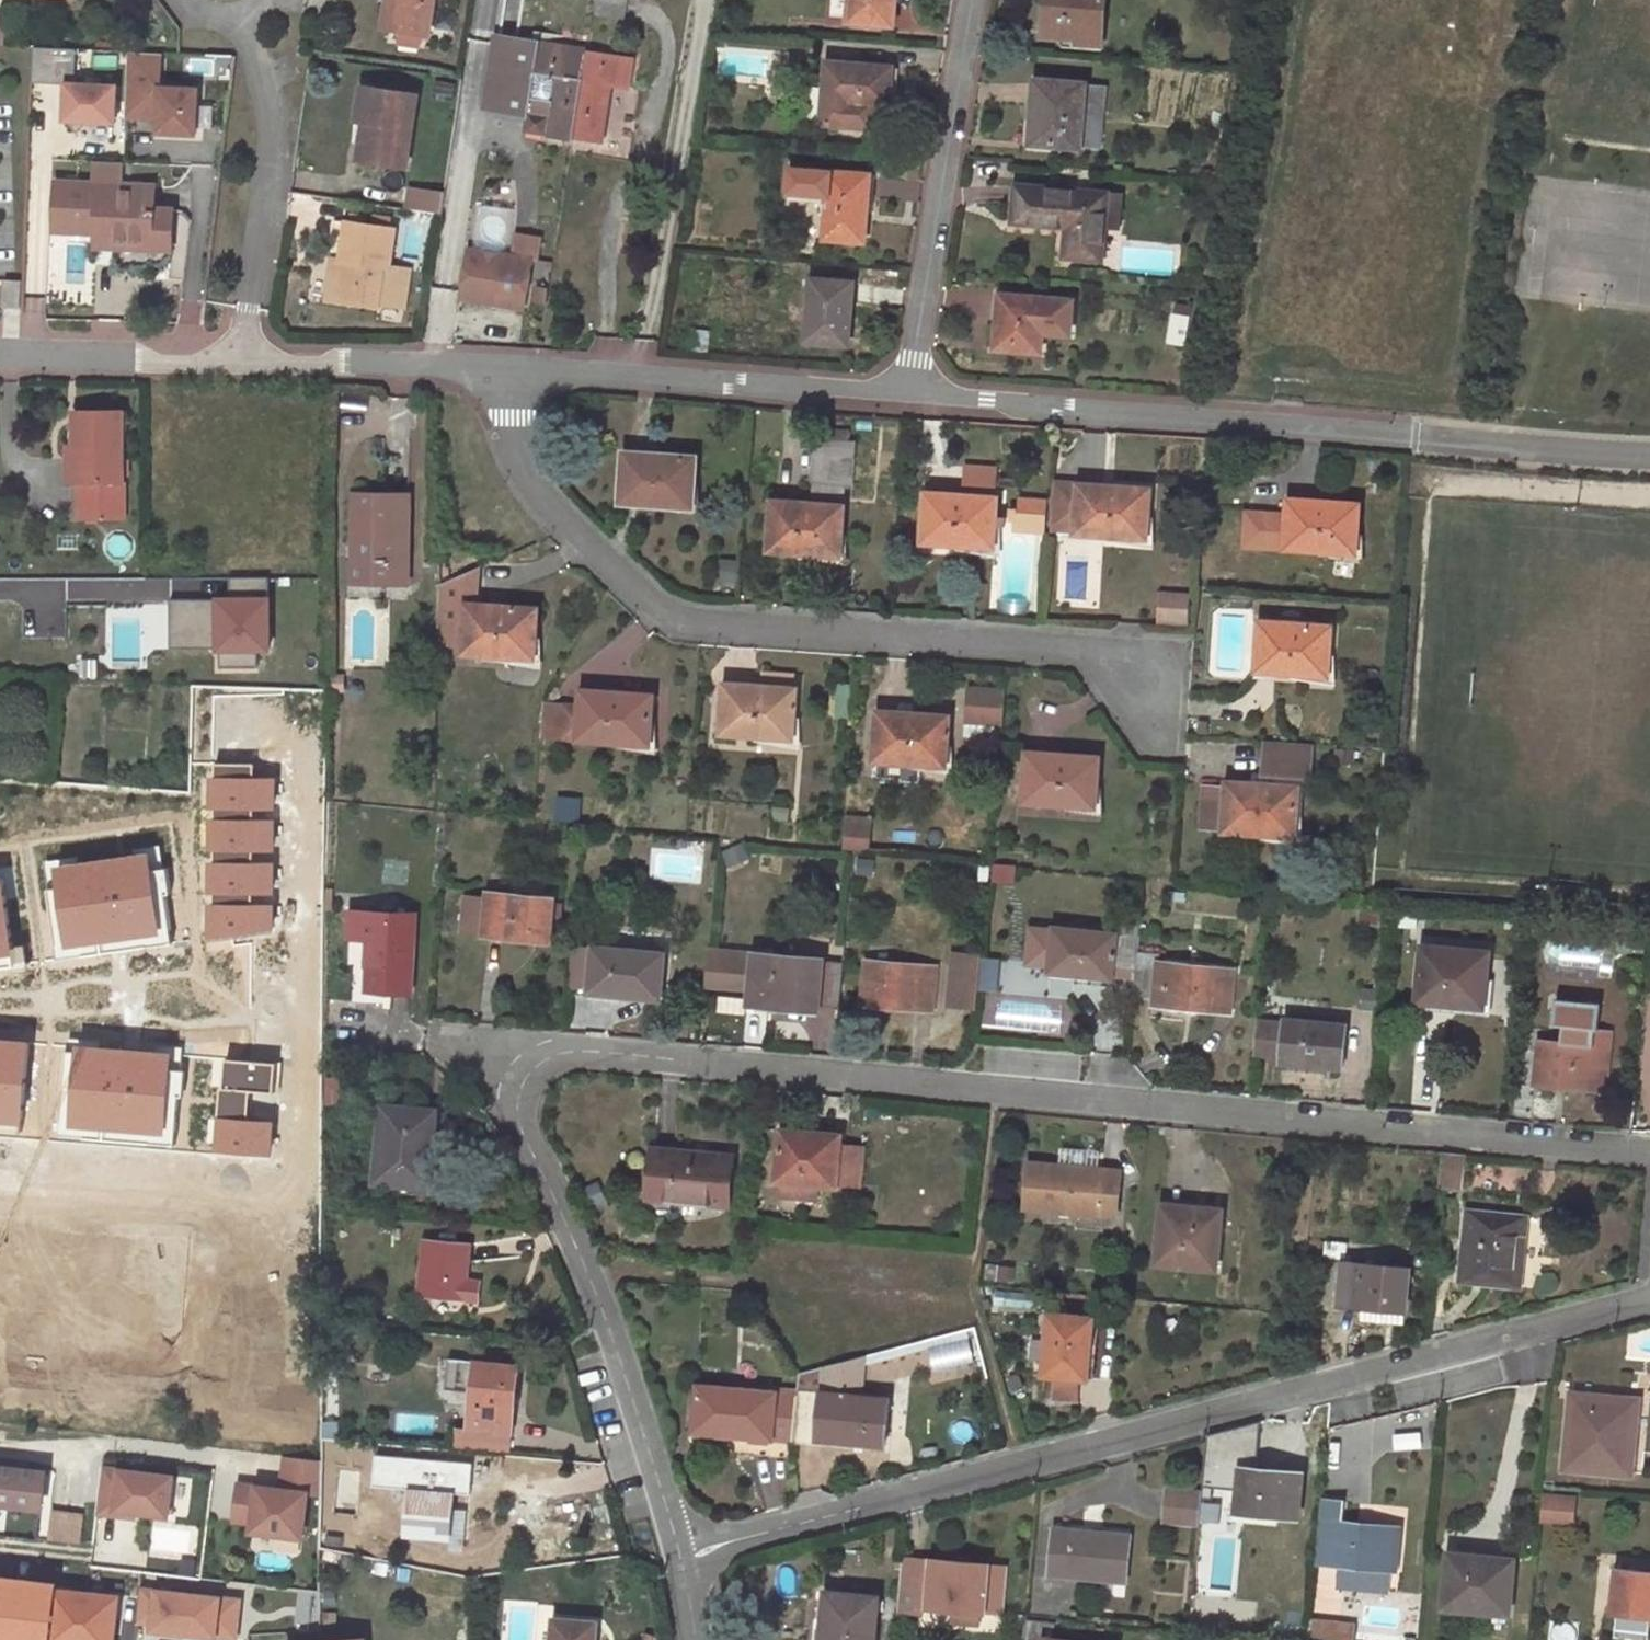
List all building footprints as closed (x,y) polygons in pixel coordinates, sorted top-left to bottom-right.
[(386,8),(392,8),(389,28),(401,30),(423,34),(428,35),(433,0),(387,0),(386,8)] [(848,21),(893,26),(894,0),(850,0),(848,21)] [(1045,27),(1076,30),(1076,44),(1103,46),(1107,0),(1047,0),(1045,27)] [(392,8),(386,8),(383,27),(389,28),(392,8)] [(423,34),(401,30),(398,44),(421,48),(423,34)] [(536,129),(573,135),(586,53),(498,39),(487,107),(527,114),(539,116),(536,129)] [(76,49),(32,47),(31,83),(65,85),(64,120),(76,133),(89,121),(115,122),(117,86),(74,84),(76,49)] [(162,53),(128,52),(126,118),(160,119),(159,133),(198,134),(200,88),(161,87),(162,53)] [(586,53),(573,135),(598,139),(607,85),(626,88),(631,60),(586,53)] [(892,67),(827,62),(821,125),(850,127),(851,104),(889,107),(892,67)] [(1102,114),(1105,85),(1086,83),(1037,79),(1031,141),(1080,146),(1080,144),(1083,113),(1102,114)] [(369,123),(374,89),(361,87),(356,120),(364,122),(369,123)] [(417,95),(374,89),(369,123),(364,122),(358,159),(406,166),(417,95)] [(1080,144),(1099,145),(1102,114),(1083,113),(1080,144)] [(526,127),(536,129),(539,116),(527,114),(526,127)] [(96,165),(95,183),(121,184),(122,166),(96,165)] [(876,177),(790,169),(787,193),(828,196),(825,238),(864,242),(868,201),(874,201),(876,177)] [(95,183),(56,181),(53,231),(96,233),(96,227),(153,229),(154,208),(155,185),(121,184),(95,183)] [(1108,193),(1016,184),(1012,223),(1067,229),(1065,257),(1102,260),(1105,227),(1108,193)] [(441,214),(444,195),(413,190),(410,210),(441,214)] [(1105,227),(1119,228),(1123,194),(1108,193),(1105,227)] [(172,251),(174,208),(154,208),(153,229),(152,250),(172,251)] [(346,222),(333,220),(327,258),(333,259),(341,260),(346,222)] [(403,307),(408,271),(388,267),(394,229),(346,222),(341,260),(333,259),(329,280),(338,281),(335,300),(377,306),(377,304),(403,307)] [(96,227),(96,233),(95,248),(152,250),(153,229),(96,227)] [(514,235),(511,256),(531,259),(534,238),(514,235)] [(468,250),(461,298),(497,304),(499,293),(525,297),(531,259),(511,256),(468,250)] [(21,308),(22,280),(5,280),(4,307),(21,308)] [(329,280),(327,298),(335,300),(338,281),(329,280)] [(852,283),(812,280),(806,342),(847,345),(852,283)] [(537,300),(546,302),(548,289),(539,287),(537,300)] [(525,297),(499,293),(497,304),(524,308),(525,297)] [(1072,301),(1007,295),(1005,328),(999,328),(998,349),(1040,353),(1042,331),(1045,331),(1047,332),(1069,334),(1072,301)] [(1005,328),(1007,295),(1001,295),(999,328),(1005,328)] [(1189,318),(1172,315),(1168,344),(1184,347),(1189,318)] [(80,483),(80,517),(124,517),(124,411),(75,411),(75,447),(81,447),(81,483),(80,483)] [(818,429),(818,439),(847,442),(848,431),(818,429)] [(847,442),(818,439),(814,439),(811,486),(816,487),(815,497),(842,499),(843,487),(851,488),(853,442),(847,442)] [(75,447),(70,447),(70,483),(80,483),(81,483),(81,447),(75,447)] [(696,458),(624,454),(621,501),(670,505),(671,497),(693,498),(696,458)] [(1220,464),(1212,464),(1210,490),(1219,491),(1220,464)] [(967,478),(966,496),(996,498),(998,480),(967,478)] [(1126,529),(1147,531),(1149,490),(1055,483),(1052,530),(1126,536),(1126,529)] [(966,496),(925,493),(923,542),(972,546),(972,536),(993,537),(996,498),(966,496)] [(409,496),(354,495),(353,583),(404,583),(404,521),(409,521),(409,496)] [(693,507),(693,498),(671,497),(670,505),(693,507)] [(1355,560),(1359,505),(1288,499),(1286,516),(1246,512),(1243,545),(1332,552),(1332,559),(1355,560)] [(838,547),(841,508),(772,503),(768,551),(816,554),(816,545),(838,547)] [(1019,510),(1008,509),(1007,531),(1044,534),(1045,515),(1019,513),(1019,510)] [(993,547),(993,537),(972,536),(972,546),(993,547)] [(838,556),(838,547),(816,545),(816,554),(838,556)] [(464,647),(464,654),(515,657),(515,650),(536,651),(538,608),(481,605),(483,567),(437,587),(437,646),(464,647)] [(216,598),(165,599),(166,633),(215,632),(215,647),(215,667),(253,666),(253,648),(264,648),(263,577),(226,577),(226,598),(226,610),(216,610),(216,598)] [(1187,598),(1160,596),(1158,609),(1186,611),(1187,598)] [(226,598),(216,598),(216,610),(226,610),(226,598)] [(1158,609),(1157,625),(1185,628),(1186,611),(1158,609)] [(1329,666),(1333,626),(1260,622),(1257,670),(1306,674),(1306,665),(1329,666)] [(215,632),(166,633),(166,648),(215,647),(215,632)] [(515,650),(515,657),(536,658),(536,651),(515,650)] [(715,652),(705,651),(703,670),(714,670),(715,652)] [(1328,675),(1329,666),(1306,665),(1306,674),(1328,675)] [(762,673),(761,687),(795,689),(795,675),(762,673)] [(724,685),(721,734),(772,737),(772,729),(792,731),(795,689),(761,687),(724,685)] [(850,719),(852,689),(837,688),(835,718),(850,719)] [(649,736),(653,695),(582,690),(580,707),(578,740),(627,743),(627,736),(649,736)] [(1004,692),(969,690),(967,724),(1002,726),(1004,692)] [(580,707),(542,704),(540,737),(578,740),(580,707)] [(877,712),(874,760),(923,764),(924,757),(944,758),(947,717),(877,712)] [(792,738),(792,731),(772,729),(772,737),(792,738)] [(649,744),(649,736),(627,736),(627,743),(649,744)] [(1276,773),(1305,775),(1310,776),(1311,748),(1267,745),(1264,772),(1276,773)] [(1027,753),(1023,802),(1073,805),(1073,797),(1095,799),(1097,764),(1098,758),(1027,753)] [(944,765),(944,758),(924,757),(923,764),(944,765)] [(254,764),(215,764),(215,780),(213,780),(213,806),(215,806),(214,822),(212,822),(212,847),(214,847),(214,864),(212,864),(212,891),(214,891),(214,906),(211,906),(211,931),(211,938),(272,929),(272,906),(253,906),(253,891),(272,891),(272,865),(253,864),(253,848),(272,848),(273,822),(253,822),(253,806),(273,806),(273,780),(254,780),(254,764)] [(437,780),(437,767),(422,767),(422,780),(437,780)] [(445,767),(437,767),(437,780),(445,781),(445,767)] [(1304,786),(1305,775),(1276,773),(1275,784),(1298,786),(1304,786)] [(1223,831),(1272,834),(1273,826),(1295,828),(1298,786),(1275,784),(1226,781),(1226,788),(1200,786),(1198,827),(1223,829),(1223,831)] [(1300,836),(1304,786),(1298,786),(1295,828),(1273,826),(1272,834),(1300,836)] [(1094,807),(1095,799),(1073,797),(1073,805),(1094,807)] [(789,808),(773,807),(772,820),(788,821),(789,808)] [(867,830),(853,830),(852,842),(866,843),(867,830)] [(61,887),(48,889),(56,946),(81,942),(83,956),(148,947),(146,933),(171,929),(166,895),(171,894),(167,868),(151,870),(149,855),(59,868),(61,887)] [(879,861),(865,860),(864,874),(878,875),(879,861)] [(627,872),(612,871),(611,882),(627,883),(627,872)] [(14,966),(2,879),(0,880),(0,968),(14,966)] [(552,899),(487,893),(487,896),(484,932),(484,935),(549,941),(552,899)] [(484,932),(487,896),(465,894),(462,931),(484,932)] [(1379,910),(1361,909),(1360,923),(1378,925),(1379,910)] [(413,915),(351,912),(350,940),(370,941),(367,990),(409,993),(413,915)] [(1416,912),(1402,912),(1400,927),(1415,929),(1416,912)] [(1136,953),(1140,916),(1119,914),(1117,935),(1055,928),(1054,932),(1051,965),(1050,972),(1072,973),(1072,981),(1111,985),(1113,974),(1134,977),(1136,953)] [(146,933),(148,947),(173,943),(171,929),(146,933)] [(1051,965),(1054,932),(1038,930),(1034,963),(1051,965)] [(1488,953),(1422,947),(1417,1002),(1484,1007),(1488,953)] [(593,948),(593,952),(590,990),(590,993),(659,1000),(663,954),(593,948)] [(708,991),(749,992),(750,950),(709,949),(708,991)] [(590,990),(593,952),(576,950),(574,989),(590,990)] [(980,978),(983,953),(955,950),(952,976),(980,978)] [(1158,954),(1136,953),(1134,977),(1132,988),(1131,994),(1154,997),(1154,1005),(1230,1013),(1235,971),(1157,962),(1158,954)] [(841,1002),(845,964),(822,962),(823,959),(754,954),(750,1005),(769,1008),(769,1003),(818,1008),(819,1000),(841,1002)] [(935,967),(866,961),(861,1005),(932,1011),(935,967)] [(1072,973),(1050,972),(1049,979),(1072,981),(1072,973)] [(1132,988),(1134,977),(1113,974),(1111,985),(1132,988)] [(980,978),(952,976),(949,1005),(977,1008),(980,978)] [(1563,1025),(1565,1001),(1555,1000),(1553,1024),(1563,1025)] [(1551,1042),(1539,1041),(1535,1083),(1586,1088),(1586,1084),(1605,1086),(1610,1031),(1594,1029),(1596,1003),(1565,1001),(1563,1025),(1553,1024),(1551,1042)] [(1286,1019),(1285,1023),(1282,1056),(1282,1059),(1313,1062),(1313,1066),(1342,1069),(1345,1024),(1286,1019)] [(1282,1056),(1285,1023),(1261,1020),(1258,1054),(1282,1056)] [(23,1116),(28,1043),(0,1040),(0,1115),(23,1116)] [(80,1051),(66,1050),(61,1122),(86,1124),(85,1137),(150,1142),(151,1129),(176,1131),(182,1060),(171,1059),(171,1054),(80,1047),(80,1051)] [(277,1063),(226,1058),(223,1087),(221,1087),(218,1120),(221,1120),(219,1148),(269,1153),(272,1123),(264,1123),(266,1091),(275,1092),(277,1063)] [(1312,1072),(1313,1066),(1313,1062),(1282,1059),(1280,1069),(1312,1072)] [(431,1111),(383,1106),(375,1183),(430,1187),(434,1141),(428,1141),(431,1111)] [(21,1132),(23,1116),(0,1115),(0,1131),(21,1132)] [(86,1124),(61,1122),(60,1135),(85,1137),(86,1124)] [(176,1131),(151,1129),(150,1142),(175,1144),(176,1131)] [(780,1182),(818,1185),(836,1188),(837,1184),(860,1186),(864,1148),(840,1146),(841,1137),(812,1136),(812,1133),(781,1130),(776,1182),(780,1182)] [(1038,1141),(1037,1164),(1076,1168),(1078,1144),(1038,1141)] [(733,1157),(652,1149),(647,1198),(728,1205),(733,1157)] [(1464,1155),(1442,1152),(1439,1185),(1460,1188),(1464,1155)] [(1076,1168),(1037,1164),(1029,1164),(1026,1208),(1115,1216),(1118,1171),(1076,1168)] [(818,1199),(818,1185),(780,1182),(779,1195),(818,1199)] [(1192,1214),(1193,1208),(1163,1205),(1161,1209),(1161,1211),(1192,1214)] [(1221,1211),(1193,1208),(1192,1214),(1161,1211),(1157,1264),(1215,1270),(1221,1211)] [(1524,1217),(1467,1212),(1460,1281),(1517,1285),(1524,1217)] [(1346,1242),(1324,1240),(1323,1256),(1344,1257),(1346,1242)] [(471,1245),(424,1241),(419,1295),(478,1301),(480,1280),(467,1279),(471,1245)] [(1410,1269),(1343,1262),(1339,1305),(1360,1307),(1359,1318),(1404,1322),(1410,1269)] [(997,1278),(999,1266),(986,1265),(986,1276),(997,1278)] [(1014,1267),(999,1266),(997,1278),(1013,1279),(1014,1267)] [(1035,1295),(1015,1293),(1014,1305),(1034,1307),(1035,1295)] [(1092,1318),(1050,1314),(1044,1375),(1083,1378),(1087,1341),(1090,1342),(1092,1318)] [(341,1328),(326,1327),(327,1343),(342,1344),(341,1328)] [(969,1340),(929,1351),(935,1372),(976,1362),(969,1340)] [(865,1355),(800,1370),(797,1394),(792,1438),(883,1447),(888,1399),(860,1397),(865,1355)] [(518,1366),(449,1359),(446,1389),(473,1392),(469,1428),(511,1432),(518,1366)] [(792,1438),(797,1394),(698,1385),(694,1432),(792,1441),(792,1438)] [(1600,1398),(1571,1395),(1565,1467),(1631,1473),(1637,1406),(1610,1404),(1609,1409),(1599,1407),(1600,1398)] [(282,1488),(239,1483),(235,1519),(254,1521),(252,1530),(302,1535),(307,1490),(322,1492),(322,1458),(285,1455),(282,1488)] [(45,1473),(0,1468),(0,1533),(37,1537),(45,1473)] [(174,1476),(103,1468),(98,1513),(136,1517),(136,1512),(169,1516),(174,1476)] [(454,1471),(413,1468),(408,1534),(446,1538),(445,1550),(461,1551),(465,1514),(450,1512),(454,1471)] [(1303,1474),(1240,1468),(1235,1518),(1276,1523),(1277,1514),(1299,1516),(1303,1474)] [(1199,1523),(1203,1494),(1169,1491),(1165,1519),(1199,1523)] [(1543,1523),(1578,1524),(1579,1495),(1543,1495),(1543,1523)] [(1344,1502),(1322,1500),(1319,1542),(1339,1545),(1337,1564),(1397,1570),(1399,1528),(1343,1521),(1344,1502)] [(82,1513),(51,1509),(48,1539),(78,1543),(82,1513)] [(1129,1537),(1055,1530),(1051,1573),(1125,1580),(1129,1537)] [(1491,1565),(1491,1557),(1448,1553),(1444,1607),(1508,1613),(1512,1567),(1491,1565)] [(1513,1559),(1491,1557),(1491,1565),(1512,1567),(1513,1559)] [(1006,1568),(903,1559),(898,1611),(919,1612),(920,1605),(1002,1612),(1006,1568)] [(1616,1568),(1611,1612),(1649,1616),(1649,1572),(1616,1568)] [(239,1599),(140,1589),(137,1620),(154,1622),(154,1628),(235,1637),(239,1599)] [(54,1590),(48,1639),(114,1639),(119,1596),(54,1590)] [(826,1592),(821,1639),(874,1639),(878,1597),(826,1592)] [(601,1639),(596,1639),(598,1622),(555,1619),(554,1639),(601,1639)] [(1309,1619),(1307,1639),(1337,1639),(1338,1621),(1309,1619)]
